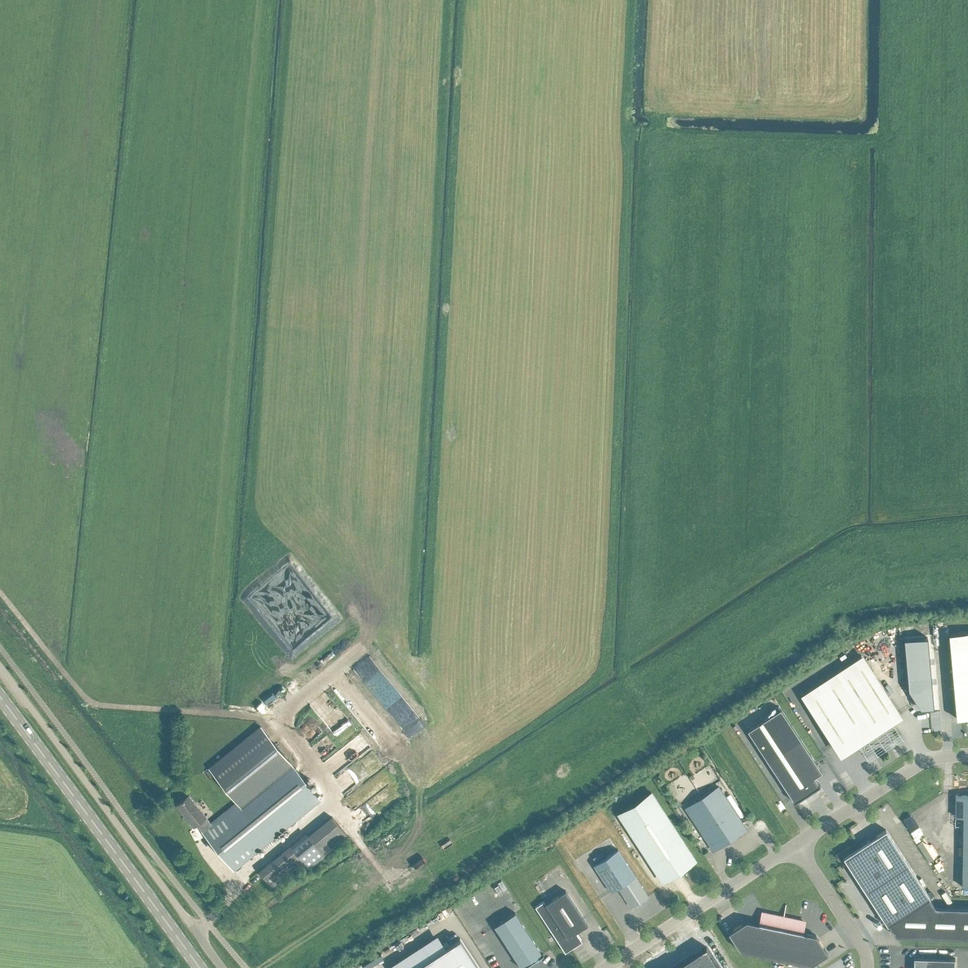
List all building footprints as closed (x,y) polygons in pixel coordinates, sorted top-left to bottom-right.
[(948,633),(956,718),(967,717),(967,631),(948,633)] [(933,706),(927,636),(904,638),(908,689),(914,698),(914,697),(921,707),(933,706)] [(890,719),(899,713),(861,654),(802,693),(840,751),(858,740),(892,737),(890,719)] [(818,781),(814,775),(821,770),(780,707),(747,728),(766,758),(793,798),(792,798),(794,801),(820,784),(818,781)] [(188,794),(176,804),(193,825),(196,823),(201,829),(201,830),(233,869),(320,798),(261,725),(210,767),(236,801),(211,822),(206,815),(188,794)] [(734,835),(746,827),(720,789),(687,810),(711,847),(732,833),(734,835)] [(662,880),(677,870),(695,859),(650,791),(618,813),(662,880)] [(967,885),(967,794),(955,794),(955,815),(963,815),(961,885),(967,885)] [(324,854),(347,835),(331,815),(307,834),(324,854)] [(929,896),(885,828),(843,856),(849,865),(851,864),(854,873),(895,935),(967,936),(967,906),(935,906),(929,896)] [(272,885),(303,859),(290,843),(259,869),(272,885)] [(648,894),(617,848),(593,863),(611,890),(617,886),(631,906),(648,894)] [(587,923),(565,889),(545,902),(544,900),(535,905),(564,950),(581,939),(575,931),(587,923)] [(515,911),(494,924),(521,967),(542,953),(515,911)] [(774,956),(783,915),(764,911),(761,922),(746,919),(728,931),(740,948),(774,956)] [(783,915),(774,956),(809,963),(827,952),(816,934),(800,930),(803,919),(783,915)] [(460,936),(411,967),(480,967),(460,936)] [(671,967),(721,967),(706,945),(671,967)] [(956,957),(915,956),(915,967),(955,967),(956,957)]
